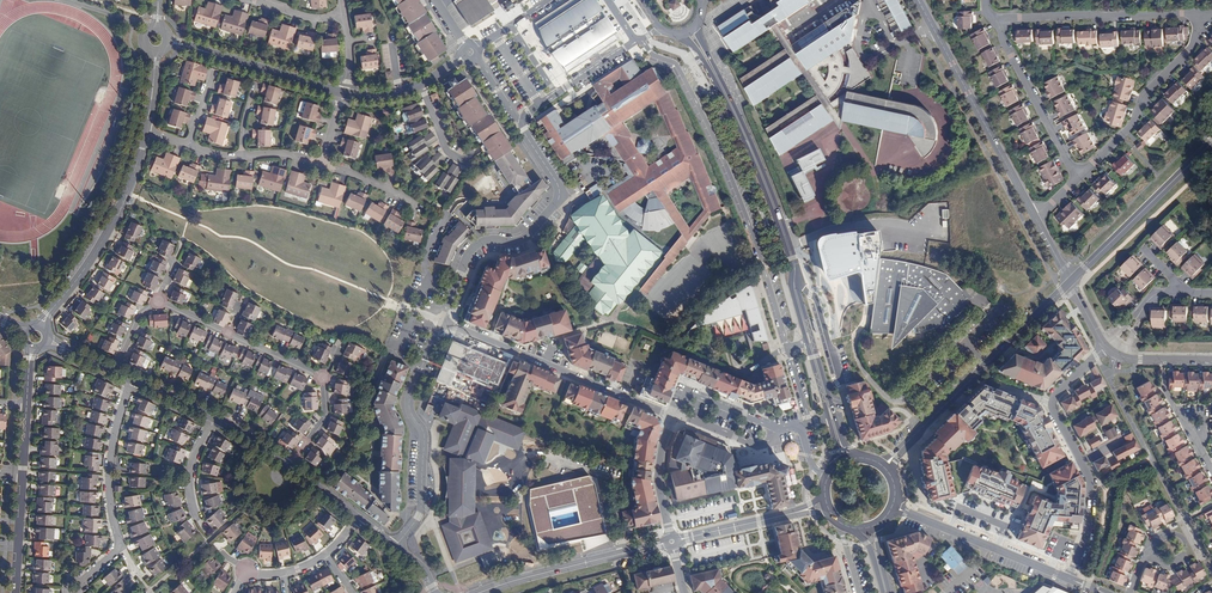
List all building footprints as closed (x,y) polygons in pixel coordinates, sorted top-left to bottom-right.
[(311,9),(326,7),(326,0),(310,0),(311,9)] [(431,64),(439,60),(437,56),(438,55),(446,50),(445,48),(435,34),(436,33),(426,15),(427,14),(418,0),(396,0),(400,6),(398,7),(402,14),(401,15),(404,19),(405,18),(409,25),(407,26),(412,33),(411,34),(413,38),(414,37),(419,44),(417,46),(420,51),(419,52),(422,56),(423,56),(427,62),(429,61),(431,64)] [(470,27),(501,6),(505,13),(514,7),(509,0),(456,0),(453,2),(470,27)] [(535,24),(536,25),(566,5),(567,7),(578,0),(572,0),(535,24)] [(552,50),(566,72),(607,45),(605,43),(614,37),(590,0),(578,0),(567,7),(566,5),(536,25),(550,47),(549,47),(548,47),(548,48),(548,49),(548,50),(549,51),(550,51),(551,51),(552,51),(552,50)] [(607,45),(616,39),(592,1),(593,0),(590,0),(614,37),(605,43),(607,45)] [(669,4),(672,8),(673,11),(681,6),(680,3),(677,0),(675,0),(669,4)] [(844,73),(847,74),(845,86),(854,88),(872,77),(867,68),(864,65),(853,48),(848,51),(851,59),(846,66),(844,66),(843,61),(841,56),(839,50),(854,40),(856,29),(854,25),(857,23),(858,19),(855,15),(860,13),(862,2),(795,46),(793,44),(779,23),(781,22),(812,2),(814,0),(773,0),(773,1),(774,4),(774,7),(773,10),(771,12),(769,14),(767,15),(764,16),(762,15),(759,15),(756,13),(755,12),(754,11),(755,10),(752,5),(720,26),(725,35),(727,35),(728,36),(726,37),(736,52),(771,29),(771,28),(774,27),(779,35),(781,38),(787,48),(742,78),(756,105),(803,75),(816,95),(767,128),(781,155),(795,146),(794,144),(800,140),(795,133),(812,123),(817,129),(822,125),(824,127),(835,120),(843,121),(852,122),(883,129),(909,135),(925,159),(931,154),(935,149),(937,144),(938,138),(939,134),(938,129),(937,124),(935,119),(932,115),(929,111),(925,109),(918,106),(914,105),(889,99),(853,92),(849,91),(832,102),(829,97),(834,93),(838,88),(841,84),(842,79),(844,73)] [(862,2),(862,0),(861,0),(793,44),(795,46),(862,2)] [(895,31),(898,35),(914,27),(899,0),(879,0),(883,9),(890,5),(893,12),(887,15),(892,24),(898,21),(902,27),(895,31)] [(208,2),(205,9),(212,11),(215,4),(208,2)] [(193,21),(215,28),(222,6),(215,4),(212,11),(205,9),(198,7),(193,21)] [(885,16),(887,15),(893,12),(890,5),(883,9),(882,9),(885,16)] [(234,10),(231,17),(239,19),(241,12),(234,10)] [(974,19),(974,11),(962,11),(958,11),(959,29),(972,28),(972,23),(972,19),(974,19)] [(242,36),(248,14),(241,12),(239,19),(231,17),(224,15),(220,29),(242,36)] [(355,29),(362,28),(364,27),(364,31),(364,33),(372,32),(370,13),(353,16),(355,29)] [(264,38),(269,20),(260,18),(260,19),(259,23),(257,22),(251,20),(248,33),(264,38)] [(894,31),(895,31),(902,27),(898,21),(892,24),(891,25),(894,31)] [(286,34),(288,26),(281,24),(279,31),(286,34)] [(289,51),(296,28),(288,26),(286,34),(279,31),(271,29),(267,44),(289,51)] [(1172,29),(1167,29),(1168,42),(1186,41),(1185,36),(1185,28),(1185,26),(1176,26),(1177,28),(1172,29)] [(985,27),(971,35),(979,50),(991,43),(989,38),(986,35),(988,33),(985,27)] [(1075,43),(1075,30),(1070,30),(1066,30),(1066,28),(1058,28),(1059,43),(1075,43)] [(1055,44),(1054,31),(1049,31),(1044,31),(1044,29),(1037,29),(1038,45),(1055,44)] [(1149,30),(1141,30),(1142,46),(1142,47),(1159,47),(1159,43),(1162,43),(1162,35),(1159,35),(1158,29),(1154,29),(1154,32),(1149,32),(1149,30)] [(1034,42),(1033,30),(1027,30),(1018,30),(1018,38),(1018,43),(1034,42)] [(1098,46),(1097,30),(1093,31),(1087,31),(1079,31),(1079,33),(1080,42),(1080,44),(1093,44),(1093,46),(1098,46)] [(1142,46),(1141,30),(1136,30),(1130,31),(1123,31),(1123,44),(1137,43),(1137,46),(1142,46)] [(312,52),(316,33),(308,31),(308,32),(306,36),(304,35),(299,34),(298,38),(297,44),(296,47),(312,52)] [(1119,47),(1118,31),(1111,32),(1111,34),(1106,34),(1102,34),(1102,47),(1119,47)] [(327,39),(326,39),(319,40),(321,53),(332,52),(337,51),(335,33),(327,34),(327,35),(327,39)] [(1208,47),(1204,51),(1200,55),(1195,61),(1204,70),(1211,61),(1211,52),(1208,47)] [(367,50),(367,51),(367,55),(365,55),(360,57),(361,69),(378,67),(375,48),(367,50)] [(992,48),(983,53),(990,67),(1000,62),(997,56),(992,48)] [(698,152),(689,132),(687,131),(678,110),(676,109),(670,94),(667,88),(663,81),(654,68),(652,69),(644,74),(634,59),(557,109),(567,124),(598,104),(600,107),(566,129),(555,111),(539,121),(543,127),(546,125),(547,127),(543,129),(563,160),(579,150),(594,142),(605,135),(613,147),(615,146),(625,161),(626,161),(627,162),(625,163),(624,167),(629,175),(607,189),(617,205),(624,210),(627,214),(633,219),(639,222),(644,224),(643,229),(650,231),(656,230),(658,232),(662,231),(662,229),(671,226),(676,222),(655,189),(663,185),(668,193),(691,178),(695,175),(709,209),(713,212),(714,212),(722,208),(716,193),(711,195),(708,186),(712,184),(701,156),(696,155),(698,152)] [(208,67),(186,61),(180,82),(194,86),(197,79),(199,71),(206,73),(208,67)] [(1007,72),(1003,65),(989,72),(998,87),(1010,81),(1007,77),(1005,73),(1007,72)] [(1205,77),(1194,67),(1189,72),(1190,74),(1187,77),(1183,80),(1193,89),(1205,77)] [(204,81),(206,73),(199,71),(197,79),(204,81)] [(490,160),(492,162),(494,161),(509,151),(511,150),(507,143),(488,114),(486,115),(474,97),(476,96),(465,78),(464,79),(461,74),(454,79),(447,84),(450,88),(446,90),(447,92),(451,99),(450,99),(452,103),(453,102),(457,107),(457,108),(456,109),(457,112),(460,117),(459,118),(462,122),(463,121),(467,127),(467,128),(469,127),(470,128),(473,133),(472,134),(474,137),(475,137),(479,142),(481,146),(485,152),(484,152),(486,156),(487,155),(490,160)] [(1053,98),(1066,91),(1058,76),(1045,83),(1048,89),(1053,98)] [(1117,85),(1114,96),(1128,101),(1130,93),(1129,93),(1130,90),(1132,89),(1133,90),(1137,80),(1135,80),(1128,77),(1127,77),(1124,79),(1119,77),(1116,85),(1117,85)] [(220,84),(217,93),(235,98),(240,82),(227,78),(225,84),(225,86),(221,85),(220,84)] [(1189,92),(1179,81),(1175,85),(1171,89),(1165,95),(1174,104),(1184,95),(1185,96),(1189,92)] [(281,89),(263,84),(260,91),(262,92),(266,93),(265,95),(264,101),(276,105),(281,89)] [(1017,91),(1013,84),(1000,91),(1008,106),(1020,100),(1017,96),(1015,92),(1017,91)] [(194,100),(196,93),(178,87),(174,103),(186,106),(188,101),(188,99),(192,100),(194,100)] [(1055,102),(1060,110),(1063,116),(1076,110),(1068,95),(1055,102)] [(1175,111),(1163,98),(1160,102),(1161,103),(1158,106),(1156,105),(1150,111),(1152,113),(1163,124),(1175,111)] [(212,105),(209,113),(227,118),(232,102),(220,99),(218,104),(217,106),(213,105),(212,105)] [(1124,113),(1127,105),(1112,101),(1109,114),(1107,114),(1106,120),(1112,122),(1113,125),(1122,127),(1125,117),(1123,116),(1122,115),(1122,112),(1124,113)] [(316,114),(317,112),(318,106),(306,102),(303,112),(301,118),(319,123),(321,115),(320,115),(316,114)] [(417,103),(404,108),(402,109),(404,113),(406,113),(409,120),(422,115),(424,115),(421,107),(419,108),(418,103),(417,104),(417,103)] [(1027,110),(1024,103),(1010,110),(1018,126),(1030,119),(1028,115),(1025,111),(1027,110)] [(557,110),(555,111),(566,129),(600,107),(598,104),(567,124),(557,109),(557,110)] [(276,110),(258,106),(256,114),(258,114),(261,115),(261,117),(260,123),(273,126),(276,110)] [(188,122),(190,114),(173,109),(168,125),(181,128),(183,123),(184,121),(186,122),(188,122)] [(346,126),(344,133),(365,139),(372,118),(357,113),(355,121),(353,128),(346,126)] [(1086,128),(1078,113),(1065,120),(1069,129),(1073,136),(1086,128)] [(409,120),(406,121),(408,125),(411,125),(413,132),(428,127),(426,119),(424,120),(422,115),(409,120)] [(212,126),(209,134),(207,141),(222,146),(229,124),(207,117),(205,124),(212,126)] [(348,119),(346,126),(353,128),(355,121),(348,119)] [(1159,134),(1163,131),(1152,120),(1149,123),(1145,127),(1139,133),(1148,142),(1158,133),(1159,134)] [(1034,121),(1020,129),(1028,144),(1040,138),(1037,133),(1035,130),(1037,128),(1034,121)] [(795,146),(824,127),(822,125),(817,129),(812,123),(795,133),(800,140),(794,144),(795,146)] [(202,132),(209,134),(212,126),(205,124),(202,132)] [(315,138),(317,130),(299,125),(294,141),(307,144),(309,139),(309,137),(313,138),(315,138)] [(271,130),(252,130),(252,138),(254,138),(258,138),(257,140),(257,146),(270,146),(271,130)] [(412,150),(434,136),(432,132),(426,135),(425,138),(423,138),(421,135),(408,143),(412,150)] [(1096,147),(1088,132),(1075,139),(1080,148),(1083,154),(1096,147)] [(412,150),(411,151),(415,158),(428,150),(426,146),(427,145),(429,145),(437,140),(434,136),(412,150)] [(357,142),(349,140),(342,138),(340,146),(342,146),(345,147),(345,149),(343,155),(355,159),(360,143),(357,142)] [(1048,148),(1044,141),(1030,148),(1038,163),(1050,157),(1048,153),(1046,149),(1048,148)] [(509,151),(494,161),(509,184),(512,183),(519,194),(514,196),(507,205),(508,206),(505,209),(494,210),(493,207),(484,207),(484,210),(472,210),(466,217),(475,226),(484,226),(484,228),(494,228),(494,226),(513,225),(528,206),(530,208),(537,201),(535,199),(546,187),(545,186),(543,184),(543,183),(542,182),(542,181),(541,180),(541,179),(532,185),(519,166),(522,165),(516,157),(514,158),(512,155),(509,151)] [(171,162),(174,155),(167,152),(163,159),(171,162)] [(376,169),(382,168),(384,168),(385,171),(385,173),(394,171),(391,153),(375,155),(376,169)] [(420,177),(440,157),(437,154),(431,159),(430,161),(428,163),(425,160),(414,171),(420,177)] [(1126,154),(1122,158),(1119,161),(1118,160),(1112,165),(1123,176),(1135,164),(1126,154)] [(150,170),(171,179),(180,158),(174,155),(171,162),(163,159),(156,156),(150,170)] [(436,173),(433,170),(434,168),(436,167),(443,160),(440,157),(420,177),(419,178),(416,182),(421,187),(424,184),(425,184),(436,173)] [(1052,161),(1039,168),(1045,179),(1044,179),(1047,186),(1053,183),(1056,184),(1064,180),(1060,170),(1058,171),(1057,172),(1055,171),(1055,169),(1056,168),(1052,161)] [(435,185),(442,190),(443,188),(458,164),(454,162),(448,170),(448,173),(447,174),(444,172),(435,185)] [(193,183),(200,166),(193,163),(192,165),(191,168),(189,167),(183,165),(178,177),(193,183)] [(458,164),(443,188),(450,192),(458,180),(454,177),(456,175),(458,174),(462,167),(458,164)] [(272,166),(270,173),(278,175),(280,168),(272,166)] [(217,168),(216,175),(223,177),(224,169),(217,168)] [(258,186),(280,192),(286,170),(280,168),(278,175),(270,173),(263,171),(258,186)] [(206,189),(228,193),(231,170),(224,169),(223,177),(216,175),(208,174),(206,189)] [(235,187),(251,190),(254,171),(245,170),(245,172),(245,176),(243,175),(237,175),(235,187)] [(311,184),(304,182),(296,180),(299,173),(292,171),(285,192),(306,198),(311,184)] [(296,180),(304,182),(306,175),(299,173),(296,180)] [(655,189),(676,222),(684,235),(666,256),(668,257),(642,289),(648,294),(714,212),(713,212),(709,209),(695,175),(691,178),(692,181),(694,181),(705,209),(691,228),(668,193),(663,185),(655,189)] [(1101,177),(1092,185),(1100,192),(1103,189),(1107,193),(1117,184),(1108,175),(1105,177),(1103,179),(1101,177)] [(332,182),(329,189),(337,192),(339,184),(332,182)] [(590,200),(602,192),(603,191),(598,183),(589,189),(590,190),(585,193),(590,200)] [(318,202),(339,209),(345,187),(339,184),(337,192),(329,189),(322,187),(318,202)] [(716,185),(712,184),(708,186),(711,195),(716,193),(717,189),(716,185)] [(1083,194),(1077,200),(1088,211),(1100,199),(1091,189),(1088,192),(1084,196),(1083,194)] [(345,205),(360,212),(368,195),(360,192),(359,194),(358,196),(356,196),(350,193),(345,205)] [(549,247),(557,259),(585,241),(599,257),(577,283),(578,291),(587,299),(586,301),(603,315),(606,313),(608,315),(609,315),(660,252),(634,231),(628,238),(601,197),(578,212),(575,207),(574,206),(572,208),(564,228),(568,234),(550,246),(549,247)] [(365,214),(379,223),(388,206),(381,202),(380,204),(378,207),(377,205),(372,202),(365,214)] [(1067,209),(1074,203),(1072,202),(1063,210),(1064,211),(1065,212),(1067,212),(1069,210),(1067,209)] [(1084,214),(1074,203),(1067,209),(1069,210),(1067,212),(1065,212),(1064,211),(1056,218),(1063,224),(1066,225),(1070,229),(1076,223),(1076,222),(1084,214)] [(393,208),(384,225),(392,230),(398,233),(405,222),(399,219),(398,218),(400,215),(401,213),(393,208)] [(408,221),(404,239),(420,242),(423,230),(417,228),(416,228),(416,225),(416,223),(408,221)] [(466,236),(470,231),(459,221),(456,224),(458,225),(456,227),(454,226),(448,233),(449,234),(447,236),(446,235),(443,238),(441,242),(443,243),(442,246),(440,245),(438,250),(436,254),(438,255),(437,258),(435,257),(433,262),(448,265),(450,260),(452,261),(455,252),(454,251),(456,247),(459,243),(460,244),(467,237),(466,236)] [(124,238),(133,242),(135,238),(137,239),(142,226),(131,222),(124,238)] [(1154,242),(1160,247),(1169,238),(1174,234),(1170,229),(1168,231),(1163,225),(1152,235),(1156,240),(1154,242)] [(849,235),(848,234),(847,234),(846,232),(846,231),(844,231),(835,234),(832,235),(811,243),(809,244),(809,245),(808,247),(809,248),(822,278),(823,280),(824,281),(827,281),(829,281),(834,279),(851,272),(854,272),(856,272),(857,273),(858,275),(862,301),(865,301),(866,301),(867,301),(867,300),(867,299),(875,244),(874,234),(873,233),(873,232),(872,231),(871,231),(870,231),(849,235)] [(1169,238),(1160,247),(1162,249),(1171,240),(1169,238)] [(170,256),(170,254),(174,246),(163,240),(159,249),(162,250),(160,254),(169,258),(170,256)] [(130,251),(132,246),(123,242),(117,254),(129,260),(133,252),(130,251)] [(1168,252),(1171,255),(1174,258),(1172,260),(1178,266),(1187,256),(1185,254),(1188,251),(1179,242),(1168,252)] [(549,253),(549,256),(557,259),(549,247),(549,253)] [(470,313),(466,321),(484,329),(502,284),(499,283),(502,277),(505,277),(509,278),(514,279),(548,268),(542,251),(534,254),(534,252),(513,258),(500,256),(494,270),(486,267),(473,297),(475,298),(472,305),(470,304),(467,312),(470,313)] [(189,254),(184,266),(196,272),(200,263),(197,262),(199,258),(189,254)] [(167,262),(153,255),(151,260),(153,261),(149,270),(155,272),(158,274),(161,275),(164,270),(167,262)] [(124,263),(112,256),(110,261),(108,265),(107,264),(105,268),(114,273),(116,269),(120,271),(124,263)] [(1143,264),(1138,259),(1137,260),(1132,256),(1121,266),(1131,276),(1143,264)] [(1186,272),(1191,278),(1200,269),(1205,264),(1201,260),(1199,262),(1193,256),(1183,266),(1188,271),(1186,272)] [(872,317),(870,331),(896,331),(895,338),(907,328),(916,326),(925,324),(929,325),(933,325),(936,324),(939,322),(942,325),(959,309),(962,305),(958,301),(957,296),(962,291),(945,274),(913,264),(880,259),(872,317)] [(576,269),(581,273),(587,267),(581,262),(576,269)] [(187,277),(188,273),(179,268),(177,273),(173,281),(185,286),(189,278),(187,277)] [(1156,278),(1151,272),(1149,274),(1144,269),(1134,280),(1143,290),(1156,278)] [(1200,269),(1191,278),(1193,279),(1202,270),(1200,269)] [(115,278),(103,272),(100,276),(99,280),(97,279),(95,282),(105,288),(107,285),(110,286),(115,278)] [(155,288),(156,287),(159,278),(157,277),(153,275),(148,273),(144,281),(146,282),(144,287),(153,291),(155,288)] [(859,320),(855,281),(849,282),(849,281),(828,283),(833,334),(845,333),(844,316),(847,315),(848,321),(859,320)] [(753,341),(767,341),(762,324),(751,284),(728,298),(706,315),(693,327),(745,314),(749,328),(753,341)] [(182,295),(184,290),(174,286),(172,290),(173,290),(171,295),(169,299),(182,304),(186,296),(182,295)] [(104,294),(93,287),(91,291),(88,295),(87,294),(84,297),(93,303),(96,299),(99,301),(104,294)] [(142,305),(148,292),(139,288),(137,292),(134,291),(130,299),(142,305)] [(233,305),(236,300),(238,293),(228,288),(222,301),(223,302),(221,306),(231,310),(233,305)] [(1109,298),(1119,309),(1123,305),(1126,302),(1127,304),(1133,298),(1124,289),(1121,291),(1119,289),(1109,298)] [(90,306),(83,301),(74,312),(83,319),(89,312),(87,310),(90,306)] [(133,311),(135,306),(126,302),(124,306),(120,304),(116,313),(128,319),(130,314),(132,310),(133,311)] [(245,312),(243,311),(242,315),(252,320),(253,316),(257,317),(261,308),(249,303),(245,312)] [(1171,304),(1170,308),(1170,317),(1174,317),(1174,321),(1188,321),(1188,307),(1183,306),(1179,307),(1179,304),(1171,304)] [(1200,304),(1191,304),(1191,317),(1195,318),(1195,322),(1208,322),(1209,307),(1204,307),(1199,307),(1200,304)] [(1152,308),(1152,321),(1152,327),(1158,327),(1158,325),(1166,325),(1166,310),(1160,310),(1160,308),(1152,308)] [(231,315),(229,314),(219,310),(213,322),(223,327),(225,323),(227,324),(228,320),(229,318),(231,315)] [(501,312),(493,332),(512,340),(513,338),(516,339),(515,341),(522,344),(532,341),(537,340),(536,338),(540,337),(541,339),(553,335),(553,333),(559,331),(560,333),(570,330),(564,310),(524,322),(501,312)] [(1060,310),(1041,328),(1057,344),(1056,344),(1061,349),(1050,360),(1048,359),(1041,365),(1034,362),(1034,363),(1014,355),(998,370),(1001,373),(1042,390),(1064,368),(1068,365),(1070,367),(1087,350),(1079,336),(1077,337),(1075,333),(1077,331),(1068,322),(1068,323),(1064,320),(1062,317),(1064,315),(1060,310)] [(78,320),(71,314),(61,325),(70,333),(77,326),(75,324),(78,320)] [(167,314),(149,315),(150,326),(154,326),(154,328),(168,327),(167,314)] [(185,337),(191,325),(187,323),(183,321),(184,320),(179,318),(175,327),(179,329),(177,333),(185,337)] [(241,319),(237,328),(238,329),(236,333),(248,338),(253,325),(241,319)] [(121,337),(127,324),(118,320),(116,324),(114,323),(109,332),(121,337)] [(203,341),(207,332),(195,326),(189,338),(198,342),(200,340),(203,341)] [(287,339),(291,330),(288,328),(286,330),(277,326),(272,336),(281,341),(282,340),(283,337),(287,339)] [(295,332),(291,330),(287,339),(291,341),(290,343),(290,345),(299,349),(304,338),(294,334),(295,332)] [(144,333),(141,332),(136,345),(148,350),(152,342),(150,340),(151,337),(151,336),(144,333)] [(614,379),(619,381),(626,364),(621,362),(620,364),(612,361),(612,359),(587,348),(583,333),(564,338),(566,346),(568,346),(569,350),(567,351),(571,364),(582,369),(583,367),(587,368),(605,376),(604,378),(610,380),(611,378),(614,379)] [(204,348),(217,354),(223,342),(218,340),(214,338),(214,337),(211,335),(204,348)] [(1038,336),(1025,348),(1034,346),(1037,344),(1039,346),(1047,347),(1038,336)] [(114,354),(119,342),(110,337),(108,341),(106,340),(102,348),(114,354)] [(349,342),(345,350),(343,355),(355,361),(361,348),(349,342)] [(4,343),(0,345),(0,365),(9,366),(10,352),(9,351),(10,350),(9,348),(8,349),(4,343)] [(231,356),(235,358),(239,348),(236,346),(235,348),(232,346),(226,343),(220,356),(230,359),(231,356)] [(325,363),(329,354),(330,351),(332,347),(323,343),(321,348),(319,346),(313,358),(325,363)] [(1037,349),(1034,346),(1025,348),(1031,355),(1033,353),(1037,357),(1047,347),(1039,346),(1037,349)] [(143,353),(134,348),(132,352),(134,353),(132,358),(130,362),(142,367),(145,358),(142,357),(144,353),(143,353)] [(242,363),(251,367),(257,355),(244,349),(239,358),(243,360),(242,363)] [(654,380),(646,377),(642,388),(636,385),(634,390),(640,392),(639,395),(664,406),(677,374),(728,395),(727,396),(735,399),(736,398),(749,404),(771,397),(774,405),(789,401),(778,362),(760,367),(765,382),(752,385),(721,373),(720,375),(717,374),(718,371),(687,359),(686,361),(682,360),(683,357),(672,352),(668,359),(663,357),(654,380)] [(468,362),(448,354),(440,373),(443,374),(443,388),(453,388),(452,377),(461,381),(468,362)] [(264,357),(260,355),(255,365),(260,366),(258,370),(267,375),(272,362),(268,360),(263,358),(264,357)] [(172,368),(176,370),(180,361),(176,359),(175,361),(165,357),(161,367),(170,372),(171,370),(172,368)] [(348,377),(354,364),(343,360),(341,363),(340,363),(336,371),(348,377)] [(180,372),(179,374),(178,376),(188,380),(193,369),(183,365),(184,363),(180,361),(176,370),(180,372)] [(399,389),(408,368),(398,364),(392,361),(385,378),(381,387),(379,386),(378,389),(380,390),(374,403),(375,406),(374,407),(379,419),(381,419),(383,423),(385,430),(386,432),(385,435),(384,435),(383,437),(382,452),(384,452),(384,457),(383,466),(382,472),(380,472),(380,490),(382,490),(382,495),(383,500),(385,505),(387,508),(390,510),(392,512),(394,512),(398,512),(398,503),(399,503),(399,490),(398,489),(398,472),(400,472),(400,471),(401,454),(399,454),(401,436),(402,436),(403,427),(397,412),(395,412),(392,405),(394,404),(393,404),(397,396),(395,395),(398,388),(399,389)] [(519,361),(518,363),(528,367),(532,369),(533,366),(532,366),(532,367),(525,364),(526,363),(519,361)] [(555,389),(559,380),(555,378),(555,376),(547,373),(547,372),(533,366),(532,369),(528,367),(518,363),(518,364),(512,362),(508,372),(514,374),(501,405),(507,407),(506,408),(515,412),(515,411),(521,413),(528,395),(526,394),(531,382),(548,389),(549,387),(555,389)] [(288,380),(292,370),(289,368),(288,370),(284,368),(279,365),(273,378),(282,382),(284,378),(288,380)] [(46,373),(45,381),(54,382),(55,378),(61,378),(61,367),(48,366),(47,373),(46,373)] [(1096,367),(1092,369),(1096,377),(1100,374),(1096,367)] [(210,385),(214,377),(211,375),(210,377),(200,372),(195,383),(205,388),(205,387),(206,384),(210,385)] [(1168,379),(1168,389),(1173,389),(1173,387),(1182,387),(1182,382),(1182,377),(1182,374),(1177,374),(1177,372),(1172,372),(1172,377),(1172,379),(1168,379)] [(1188,388),(1197,388),(1197,383),(1197,377),(1197,375),(1193,375),(1193,373),(1187,372),(1187,377),(1187,380),(1183,380),(1183,382),(1183,390),(1188,390),(1188,388)] [(306,382),(308,379),(295,373),(290,385),(302,391),(303,388),(306,382)] [(1211,388),(1211,375),(1208,375),(1208,373),(1202,373),(1202,377),(1202,380),(1198,380),(1198,383),(1198,390),(1203,390),(1203,388),(1211,388)] [(218,379),(214,377),(210,385),(215,388),(213,390),(213,391),(222,396),(227,385),(217,381),(218,379)] [(1097,379),(1089,383),(1092,387),(1094,392),(1095,392),(1106,386),(1101,377),(1097,379)] [(115,387),(98,379),(95,386),(97,387),(95,392),(105,397),(108,391),(111,393),(115,387)] [(353,387),(353,383),(349,381),(338,379),(337,383),(335,383),(334,393),(347,395),(348,386),(353,387)] [(846,395),(860,440),(890,431),(900,421),(882,404),(876,410),(869,386),(865,380),(846,386),(848,394),(846,395)] [(1148,393),(1150,392),(1154,390),(1152,385),(1150,386),(1148,382),(1136,388),(1140,396),(1139,397),(1141,401),(1147,398),(1150,397),(1148,393)] [(44,389),(44,394),(60,395),(60,385),(45,384),(45,389),(44,389)] [(578,387),(570,384),(563,400),(618,423),(623,412),(629,415),(624,427),(632,431),(631,434),(637,437),(636,438),(630,483),(637,509),(622,512),(626,529),(660,521),(650,482),(651,477),(649,477),(651,463),(653,463),(655,443),(662,427),(658,418),(626,405),(625,407),(617,403),(618,401),(579,385),(578,387)] [(1012,418),(1018,404),(1014,402),(1016,398),(983,385),(953,415),(952,414),(945,421),(946,422),(935,433),(937,436),(921,452),(923,458),(933,456),(934,460),(939,459),(940,464),(945,463),(943,455),(947,451),(945,449),(948,446),(952,450),(963,439),(966,442),(975,433),(972,430),(974,429),(976,427),(978,425),(981,421),(977,418),(980,415),(981,415),(983,413),(995,417),(996,416),(1007,421),(1008,417),(1012,418)] [(1077,395),(1079,400),(1090,395),(1092,399),(1097,396),(1095,392),(1094,392),(1092,387),(1087,389),(1085,385),(1074,391),(1077,395)] [(467,387),(457,387),(458,401),(467,400),(467,387)] [(241,400),(244,401),(248,393),(244,391),(243,393),(234,388),(229,399),(239,404),(240,402),(241,400)] [(306,410),(318,410),(317,392),(306,393),(307,397),(305,397),(306,410)] [(249,404),(247,406),(247,407),(257,412),(262,401),(252,396),(253,395),(248,393),(244,401),(249,404)] [(1061,402),(1066,412),(1077,406),(1077,407),(1082,404),(1079,400),(1077,395),(1072,397),(1072,396),(1061,402)] [(1157,399),(1155,395),(1153,396),(1147,399),(1143,401),(1148,409),(1146,410),(1148,414),(1154,411),(1157,410),(1155,406),(1157,405),(1161,403),(1159,398),(1157,399)] [(43,402),(43,407),(62,408),(62,403),(61,403),(61,398),(47,397),(47,403),(43,402)] [(112,403),(95,397),(93,401),(94,401),(92,407),(106,411),(108,406),(111,407),(112,403)] [(156,406),(138,397),(136,401),(140,403),(138,409),(151,415),(156,406)] [(347,399),(336,400),(336,404),(334,404),(335,414),(349,413),(347,399)] [(1012,418),(1011,420),(1020,424),(1023,429),(1021,430),(1041,468),(1063,456),(1056,443),(1054,439),(1050,431),(1047,427),(1050,426),(1046,417),(1043,418),(1040,414),(1036,407),(1019,400),(1018,404),(1012,418)] [(267,404),(259,414),(263,417),(263,418),(270,424),(278,415),(271,409),(272,408),(267,404)] [(424,412),(430,414),(433,406),(427,404),(424,412)] [(520,443),(524,432),(524,431),(463,406),(461,410),(445,404),(439,418),(452,423),(455,424),(446,447),(445,449),(450,451),(454,453),(452,458),(451,458),(451,459),(446,459),(442,467),(445,472),(447,488),(444,503),(443,506),(446,516),(450,516),(450,519),(450,524),(444,526),(456,562),(491,549),(480,518),(475,519),(474,515),(466,517),(474,512),(474,508),(473,498),(474,471),(474,463),(474,459),(483,463),(493,439),(508,445),(512,447),(514,441),(520,443)] [(1103,409),(1109,420),(1117,416),(1111,404),(1103,409)] [(1164,413),(1162,408),(1160,409),(1155,412),(1150,414),(1154,422),(1152,423),(1155,427),(1161,424),(1164,423),(1162,419),(1165,418),(1168,416),(1166,412),(1164,413)] [(1099,422),(1101,425),(1109,421),(1109,420),(1103,409),(1095,414),(1096,415),(1099,422)] [(42,420),(42,424),(52,425),(52,421),(56,421),(57,411),(44,410),(44,420),(42,420)] [(108,415),(93,411),(90,420),(105,424),(106,420),(107,420),(108,415)] [(151,418),(133,413),(132,417),(135,418),(133,423),(147,428),(149,423),(150,422),(151,418)] [(1089,416),(1081,420),(1081,421),(1087,432),(1095,427),(1094,425),(1090,418),(1089,416)] [(195,424),(181,417),(177,426),(191,433),(193,430),(196,425),(195,424)] [(309,421),(303,417),(300,420),(298,419),(292,426),(303,434),(311,424),(309,421)] [(344,423),(331,417),(330,420),(331,421),(329,426),(327,430),(339,436),(343,427),(342,426),(344,423)] [(1073,425),(1079,437),(1087,432),(1081,421),(1073,425)] [(1162,425),(1157,428),(1161,435),(1160,436),(1162,441),(1168,437),(1171,436),(1169,433),(1172,431),(1175,429),(1173,425),(1171,425),(1169,421),(1167,422),(1162,425)] [(105,428),(89,424),(86,433),(100,437),(101,431),(104,432),(105,428)] [(148,431),(129,427),(128,431),(132,432),(130,438),(145,442),(148,431)] [(1113,427),(1109,430),(1113,437),(1117,435),(1113,427)] [(42,434),(41,438),(60,439),(60,434),(59,434),(59,429),(45,428),(45,434),(42,434)] [(190,437),(173,429),(171,433),(172,433),(169,438),(183,444),(186,439),(188,441),(190,437)] [(673,501),(737,487),(743,486),(744,486),(751,485),(758,483),(765,481),(771,508),(787,505),(783,487),(786,487),(782,473),(785,466),(778,463),(776,467),(767,463),(754,467),(754,466),(740,469),(734,471),(728,446),(685,429),(678,431),(672,447),(668,481),(673,501)] [(1105,432),(1109,439),(1113,437),(1109,430),(1105,432)] [(282,441),(290,447),(292,449),(297,441),(298,442),(300,440),(301,438),(293,432),(290,435),(287,433),(282,441)] [(333,440),(324,433),(316,444),(330,456),(336,447),(333,445),(330,443),(333,440)] [(1128,454),(1128,455),(1140,449),(1132,433),(1124,437),(1128,444),(1123,446),(1128,454)] [(1178,439),(1176,434),(1174,436),(1169,438),(1164,441),(1169,449),(1167,450),(1169,454),(1175,450),(1177,449),(1176,446),(1179,444),(1182,442),(1180,438),(1178,439)] [(227,452),(231,444),(231,443),(217,435),(216,435),(214,441),(215,441),(213,444),(227,452)] [(1096,436),(1092,438),(1096,446),(1101,444),(1096,436)] [(103,440),(87,438),(85,447),(100,449),(101,445),(102,445),(103,440)] [(1088,441),(1092,448),(1096,446),(1092,438),(1088,441)] [(41,447),(40,454),(57,456),(58,448),(57,448),(57,442),(45,441),(45,447),(41,447)] [(145,445),(126,442),(125,446),(128,446),(127,452),(142,455),(143,450),(144,450),(145,445)] [(785,456),(798,453),(796,442),(783,445),(785,456)] [(225,459),(227,456),(210,446),(208,449),(211,451),(208,456),(221,464),(224,459),(225,459)] [(1112,461),(1116,468),(1120,466),(1117,460),(1128,454),(1123,446),(1113,452),(1116,459),(1112,461)] [(1187,451),(1185,446),(1181,449),(1176,452),(1173,453),(1178,461),(1176,462),(1178,466),(1184,463),(1187,461),(1185,458),(1187,456),(1191,454),(1189,450),(1187,451)] [(184,458),(187,451),(177,447),(176,450),(170,447),(166,458),(180,464),(182,457),(184,458)] [(318,456),(321,453),(312,447),(309,451),(310,451),(308,455),(305,459),(306,460),(315,467),(321,459),(318,456)] [(88,470),(99,471),(99,467),(98,466),(98,457),(86,456),(86,466),(89,466),(88,470)] [(973,490),(1015,507),(1024,485),(1007,478),(1010,472),(1000,469),(999,471),(998,474),(962,459),(960,460),(945,463),(940,464),(939,459),(934,460),(933,456),(923,458),(919,459),(923,477),(921,477),(925,492),(927,492),(929,500),(957,494),(973,490)] [(1093,462),(1098,471),(1109,465),(1112,471),(1116,468),(1112,461),(1108,463),(1105,456),(1093,462)] [(40,463),(39,467),(55,468),(56,459),(41,458),(41,463),(40,463)] [(1194,463),(1192,460),(1190,461),(1185,464),(1180,466),(1185,475),(1183,476),(1185,479),(1191,476),(1194,474),(1192,470),(1195,469),(1198,468),(1196,463),(1194,463)] [(217,476),(220,467),(204,462),(202,467),(203,468),(202,472),(217,476)] [(1082,484),(1070,462),(1067,464),(1049,474),(1057,490),(1056,504),(1049,504),(1045,502),(1045,500),(1035,496),(1028,512),(1017,539),(1040,548),(1051,520),(1072,522),(1071,526),(1070,526),(1070,529),(1078,530),(1082,484)] [(130,466),(130,473),(146,474),(147,464),(131,463),(131,467),(130,466)] [(55,472),(39,471),(39,476),(40,476),(40,481),(54,482),(55,472)] [(363,510),(383,526),(388,518),(385,516),(387,514),(380,509),(376,504),(376,502),(374,501),(367,495),(368,493),(361,488),(360,489),(356,485),(358,483),(344,472),(332,487),(347,498),(348,496),(364,509),(363,510)] [(1202,477),(1199,473),(1197,474),(1191,477),(1187,479),(1192,488),(1190,489),(1192,493),(1198,489),(1201,488),(1199,484),(1202,483),(1206,481),(1203,477),(1202,477)] [(98,475),(88,474),(88,478),(82,477),(82,488),(95,489),(96,483),(98,483),(98,475)] [(597,532),(605,530),(594,484),(589,475),(530,490),(529,505),(536,536),(539,550),(580,540),(597,532)] [(146,487),(146,478),(129,477),(129,483),(130,483),(130,486),(146,487)] [(201,495),(222,492),(221,482),(202,485),(202,489),(200,489),(201,495)] [(57,485),(38,484),(38,488),(41,488),(41,494),(55,495),(55,489),(56,489),(57,485)] [(1024,485),(1015,507),(1019,509),(1028,487),(1024,485)] [(1207,486),(1204,487),(1199,490),(1194,492),(1199,501),(1197,502),(1199,505),(1208,501),(1206,497),(1209,496),(1211,494),(1210,490),(1209,490),(1207,486)] [(97,493),(81,492),(80,501),(94,502),(95,497),(97,497),(97,493)] [(171,508),(182,506),(181,497),(179,497),(178,492),(165,495),(167,505),(171,504),(171,508)] [(123,503),(123,508),(142,505),(141,501),(140,501),(139,495),(125,497),(126,503),(123,503)] [(206,511),(224,504),(222,500),(221,500),(219,495),(205,500),(207,506),(204,507),(206,511)] [(54,502),(54,498),(38,497),(37,501),(38,501),(38,511),(51,512),(51,502),(54,502)] [(1174,516),(1167,504),(1159,508),(1158,506),(1154,509),(1157,515),(1159,518),(1162,516),(1163,518),(1166,523),(1170,520),(1169,519),(1174,516)] [(99,511),(99,506),(83,505),(82,515),(98,516),(98,511),(99,511)] [(126,519),(127,524),(145,519),(143,508),(128,512),(130,518),(126,519)] [(171,523),(187,517),(185,511),(184,512),(183,508),(168,514),(171,523)] [(217,528),(228,520),(224,516),(225,515),(220,509),(206,521),(211,527),(214,525),(217,528)] [(1156,516),(1154,511),(1145,516),(1145,514),(1141,516),(1145,525),(1149,523),(1150,525),(1152,530),(1157,528),(1156,526),(1160,523),(1159,520),(1156,516)] [(335,520),(325,512),(318,522),(330,532),(333,528),(330,526),(335,520)] [(53,515),(37,514),(36,519),(37,518),(37,524),(52,525),(53,515)] [(101,527),(102,519),(84,518),(83,526),(85,526),(85,532),(96,532),(97,527),(101,527)] [(184,542),(196,532),(191,527),(192,527),(187,520),(179,527),(182,530),(177,534),(184,542)] [(130,534),(131,538),(149,531),(148,527),(147,528),(145,522),(131,527),(133,533),(130,534)] [(811,563),(798,549),(792,523),(774,527),(781,554),(777,555),(778,562),(784,561),(804,581),(806,583),(811,581),(819,579),(822,578),(824,585),(822,586),(824,592),(845,592),(834,557),(811,563)] [(241,533),(233,524),(224,531),(229,538),(232,541),(241,533)] [(306,533),(314,542),(317,539),(323,534),(314,525),(306,533)] [(1136,543),(1138,544),(1140,540),(1142,541),(1144,536),(1139,535),(1137,533),(1138,530),(1129,526),(1127,530),(1129,530),(1125,539),(1131,541),(1136,543)] [(54,529),(36,528),(35,532),(40,533),(39,539),(53,540),(54,529)] [(886,541),(900,586),(902,586),(904,592),(908,592),(921,589),(913,560),(918,559),(923,554),(930,538),(916,532),(886,541)] [(142,551),(155,544),(150,534),(134,542),(136,546),(139,545),(142,551)] [(102,540),(103,536),(85,535),(85,539),(86,539),(86,545),(99,546),(100,540),(102,540)] [(255,543),(245,536),(238,546),(242,549),(248,553),(255,543)] [(297,552),(303,549),(308,546),(302,536),(291,541),(297,552)] [(362,556),(370,546),(359,538),(354,544),(352,542),(349,546),(362,556)] [(1130,557),(1133,558),(1134,553),(1136,554),(1138,550),(1133,548),(1131,547),(1133,543),(1130,542),(1123,539),(1121,544),(1123,545),(1120,552),(1125,554),(1130,557)] [(45,542),(34,542),(34,546),(36,547),(35,556),(48,556),(49,547),(45,546),(45,542)] [(276,545),(279,557),(283,556),(290,554),(288,542),(276,545)] [(259,557),(267,558),(272,558),(272,546),(266,546),(260,545),(259,557)] [(950,547),(939,556),(950,569),(951,569),(953,571),(956,575),(966,567),(961,561),(962,560),(950,547)] [(91,553),(91,549),(81,548),(81,553),(76,552),(76,562),(89,563),(89,553),(91,553)] [(146,565),(161,556),(159,552),(158,553),(155,548),(143,555),(146,560),(143,562),(146,565)] [(347,570),(357,562),(346,550),(343,553),(345,556),(339,560),(347,570)] [(1124,570),(1127,572),(1129,567),(1131,568),(1133,563),(1128,562),(1126,560),(1127,557),(1124,556),(1117,553),(1115,558),(1118,559),(1115,566),(1119,568),(1124,570)] [(213,559),(211,558),(200,567),(209,576),(221,566),(218,562),(216,564),(213,559)] [(51,560),(37,559),(37,565),(33,565),(34,569),(51,571),(52,566),(51,566),(51,560)] [(155,577),(167,567),(161,560),(157,563),(150,569),(149,570),(151,573),(152,573),(155,577)] [(148,568),(150,569),(157,563),(156,561),(148,568)] [(1205,575),(1199,563),(1194,565),(1193,563),(1189,566),(1191,570),(1192,573),(1189,574),(1190,577),(1193,583),(1198,582),(1196,580),(1205,575)] [(670,566),(634,575),(638,590),(674,581),(670,566)] [(1109,580),(1121,585),(1123,581),(1125,582),(1127,577),(1122,575),(1120,574),(1121,571),(1118,570),(1111,567),(1110,571),(1112,572),(1109,580)] [(1145,569),(1140,581),(1147,585),(1147,586),(1151,588),(1155,579),(1152,577),(1153,575),(1155,570),(1150,568),(1150,571),(1145,569)] [(107,583),(110,586),(122,575),(120,572),(118,573),(114,569),(104,578),(108,583),(107,583)] [(226,573),(222,569),(212,583),(223,590),(231,579),(229,578),(225,574),(226,573)] [(317,575),(322,585),(333,579),(328,569),(317,575)] [(732,592),(720,579),(717,569),(690,576),(693,588),(698,587),(699,590),(702,592),(733,592),(732,592)] [(1184,586),(1192,582),(1190,578),(1187,572),(1186,570),(1181,572),(1180,570),(1176,572),(1178,577),(1179,579),(1173,583),(1174,586),(1176,589),(1177,592),(1185,588),(1184,586)] [(49,573),(33,572),(33,577),(34,577),(33,582),(36,583),(36,584),(40,584),(40,583),(44,583),(49,583),(49,573)] [(365,573),(355,578),(356,583),(359,582),(361,587),(373,582),(369,572),(365,573)] [(1167,580),(1168,576),(1164,574),(1163,576),(1159,574),(1154,587),(1162,590),(1161,592),(1164,592),(1166,592),(1168,587),(1170,584),(1166,582),(1167,580)] [(313,590),(322,585),(317,575),(308,579),(313,590)] [(116,592),(130,592),(132,591),(128,585),(129,584),(124,578),(117,585),(119,588),(115,591),(116,592)] [(303,583),(299,585),(300,587),(294,589),(293,590),(294,592),(308,592),(303,583)] [(180,584),(170,592),(171,592),(187,592),(180,584)] [(593,588),(595,592),(598,591),(599,592),(598,592),(608,592),(611,592),(607,584),(603,585),(602,584),(593,588)]
